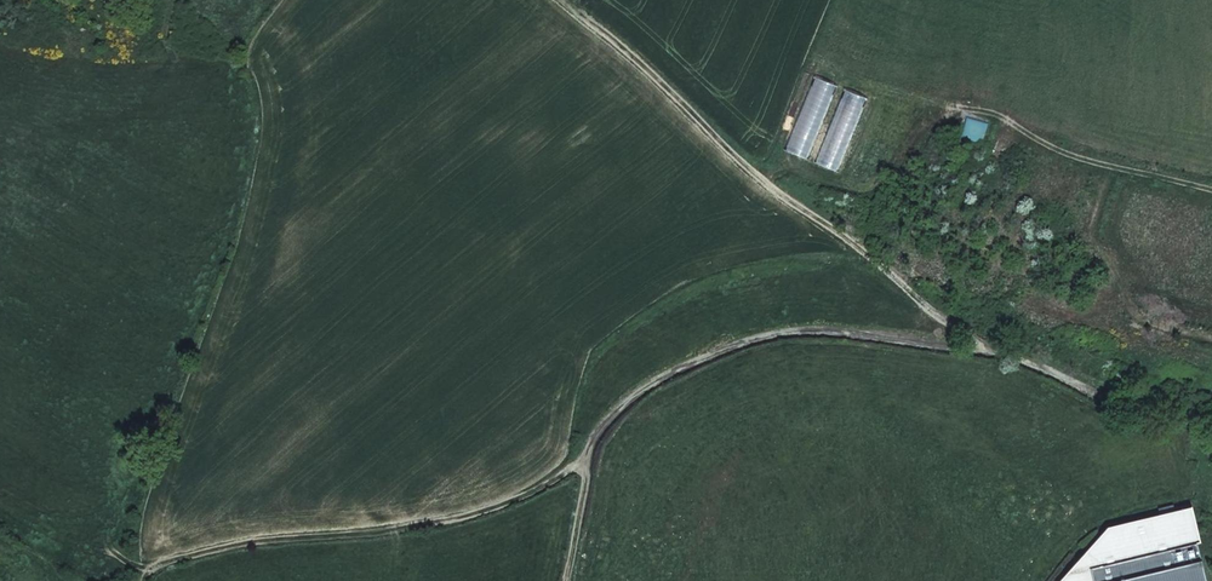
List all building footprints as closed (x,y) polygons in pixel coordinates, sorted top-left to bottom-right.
[(1190,512),(1106,532),(1061,580),(1203,580),(1195,548),(1198,547),(1190,512)]
